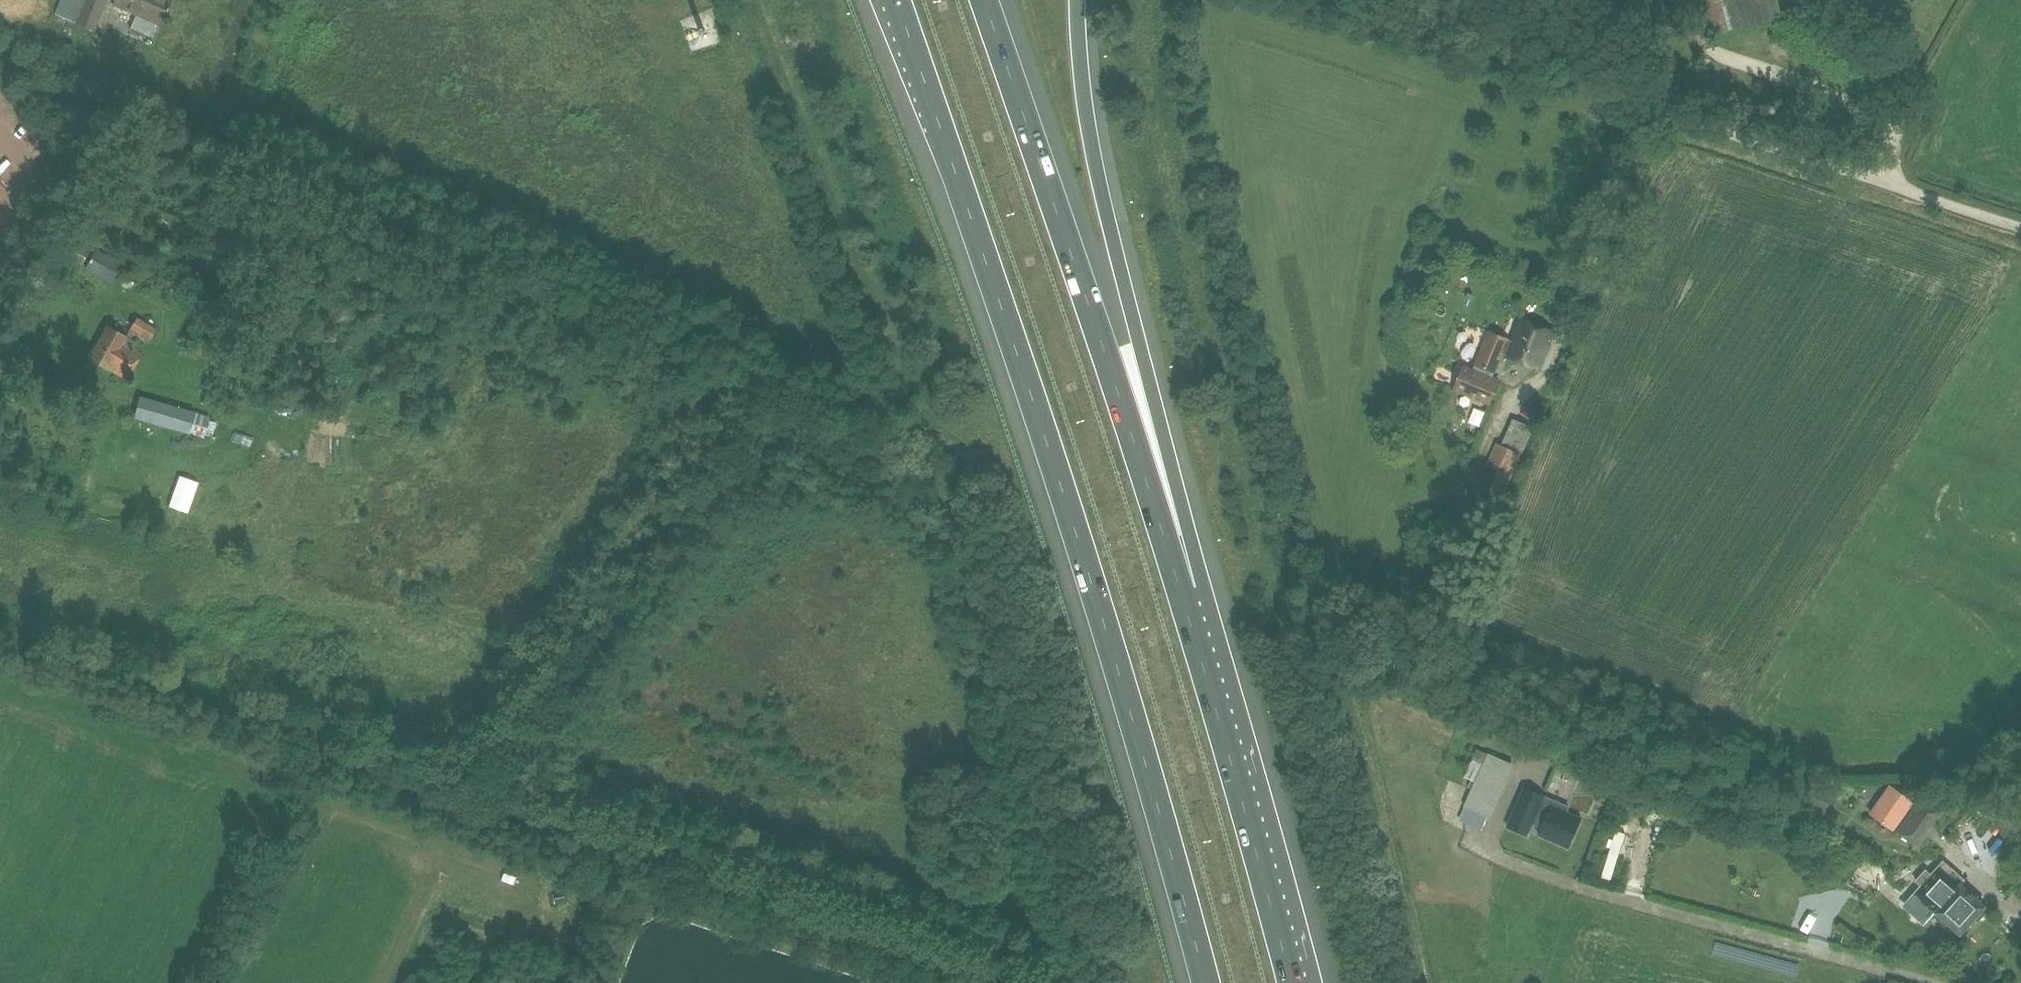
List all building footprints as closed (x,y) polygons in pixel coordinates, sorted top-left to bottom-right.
[(54,15),(94,32),(107,0),(61,0),(54,15)] [(114,3),(159,24),(170,0),(116,0),(114,3)] [(1722,34),(1782,18),(1778,0),(1704,0),(1707,11),(1714,36),(1722,34)] [(91,247),(66,232),(55,250),(81,265),(91,247)] [(84,269),(111,284),(122,263),(96,248),(84,269)] [(1560,299),(1551,296),(1547,307),(1556,310),(1560,299)] [(130,329),(150,341),(156,329),(142,320),(142,319),(137,316),(130,329)] [(1519,317),(1506,354),(1538,367),(1553,330),(1519,317)] [(89,358),(127,378),(141,353),(122,343),(126,336),(107,326),(89,358)] [(1474,364),(1475,364),(1474,368),(1462,364),(1452,391),(1489,405),(1499,379),(1492,377),(1494,372),(1495,372),(1509,337),(1488,329),(1474,364)] [(194,413),(139,398),(134,417),(154,422),(152,432),(165,435),(168,426),(204,436),(210,415),(194,411),(194,413)] [(1496,442),(1477,488),(1501,498),(1520,451),(1523,453),(1534,428),(1512,418),(1501,444),(1496,442)] [(126,433),(114,447),(122,455),(135,441),(126,433)] [(199,482),(180,476),(169,507),(189,513),(199,482)] [(1490,818),(1514,764),(1488,752),(1484,761),(1473,756),(1464,776),(1475,781),(1463,806),(1490,818)] [(1532,824),(1541,827),(1538,834),(1567,847),(1581,816),(1542,800),(1545,795),(1523,785),(1506,826),(1527,836),(1532,824)] [(1890,828),(1909,800),(1891,788),(1872,815),(1890,828)] [(1916,846),(1939,812),(1920,799),(1897,833),(1916,846)] [(1960,883),(1963,881),(1941,861),(1914,892),(1935,911),(1938,914),(1935,918),(1945,927),(1948,923),(1960,934),(1985,906),(1960,883)] [(1856,866),(1853,877),(1873,884),(1877,873),(1856,866)]
